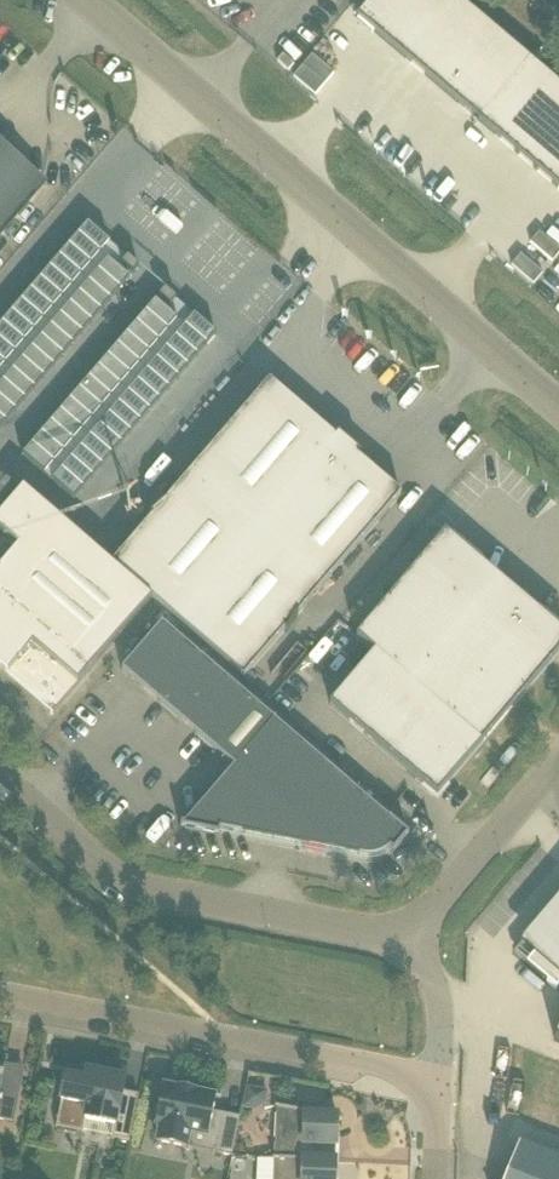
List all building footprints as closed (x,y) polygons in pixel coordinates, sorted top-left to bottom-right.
[(530,63),(456,0),(373,0),(357,18),(480,122),(530,63)] [(480,122),(558,189),(558,87),(530,63),(480,122)] [(42,186),(0,150),(0,235),(42,186)] [(130,281),(123,275),(133,264),(88,226),(0,328),(0,432),(130,281)] [(156,303),(23,457),(74,502),(216,336),(172,298),(162,309),(156,303)] [(389,510),(402,496),(358,459),(361,455),(338,436),(335,439),(270,383),(267,386),(166,503),(150,517),(152,519),(113,567),(152,600),(162,609),(244,679),(284,633),(287,634),(299,615),(389,510)] [(55,709),(50,714),(53,716),(152,600),(113,567),(84,542),(23,490),(0,517),(0,534),(17,550),(0,570),(0,665),(2,663),(55,709)] [(445,535),(434,548),(357,640),(374,655),(330,707),(416,780),(438,799),(558,655),(558,632),(445,535)] [(122,672),(234,769),(274,722),(162,625),(122,672)] [(332,772),(274,722),(234,769),(185,826),(181,826),(181,830),(219,837),(220,831),(364,858),(370,859),(375,858),(381,856),(386,853),(389,851),(393,855),(409,837),(390,821),(389,821),(351,788),(332,772)] [(548,916),(546,915),(515,951),(548,980),(557,989),(558,986),(558,903),(548,916)] [(0,1061),(0,1119),(13,1122),(20,1085),(23,1070),(22,1070),(5,1067),(6,1062),(0,1061)] [(125,1079),(120,1078),(119,1081),(111,1079),(112,1076),(68,1067),(61,1102),(66,1103),(62,1125),(83,1130),(82,1134),(83,1134),(86,1120),(114,1126),(111,1140),(130,1143),(139,1098),(139,1096),(122,1093),(125,1079)] [(242,1109),(256,1112),(266,1105),(269,1091),(247,1087),(242,1109)] [(160,1127),(157,1142),(233,1157),(241,1118),(239,1118),(213,1112),(216,1098),(221,1099),(222,1098),(174,1088),(174,1090),(175,1090),(174,1096),(162,1094),(161,1102),(160,1102),(160,1103),(155,1126),(160,1127)] [(275,1160),(339,1162),(336,1162),(337,1155),(337,1138),(340,1138),(340,1136),(337,1136),(338,1117),(323,1117),(276,1107),(275,1109),(277,1109),(275,1160)] [(519,1145),(506,1178),(558,1178),(558,1160),(519,1145)] [(336,1163),(339,1163),(339,1162),(275,1160),(274,1178),(336,1178),(336,1163)]
